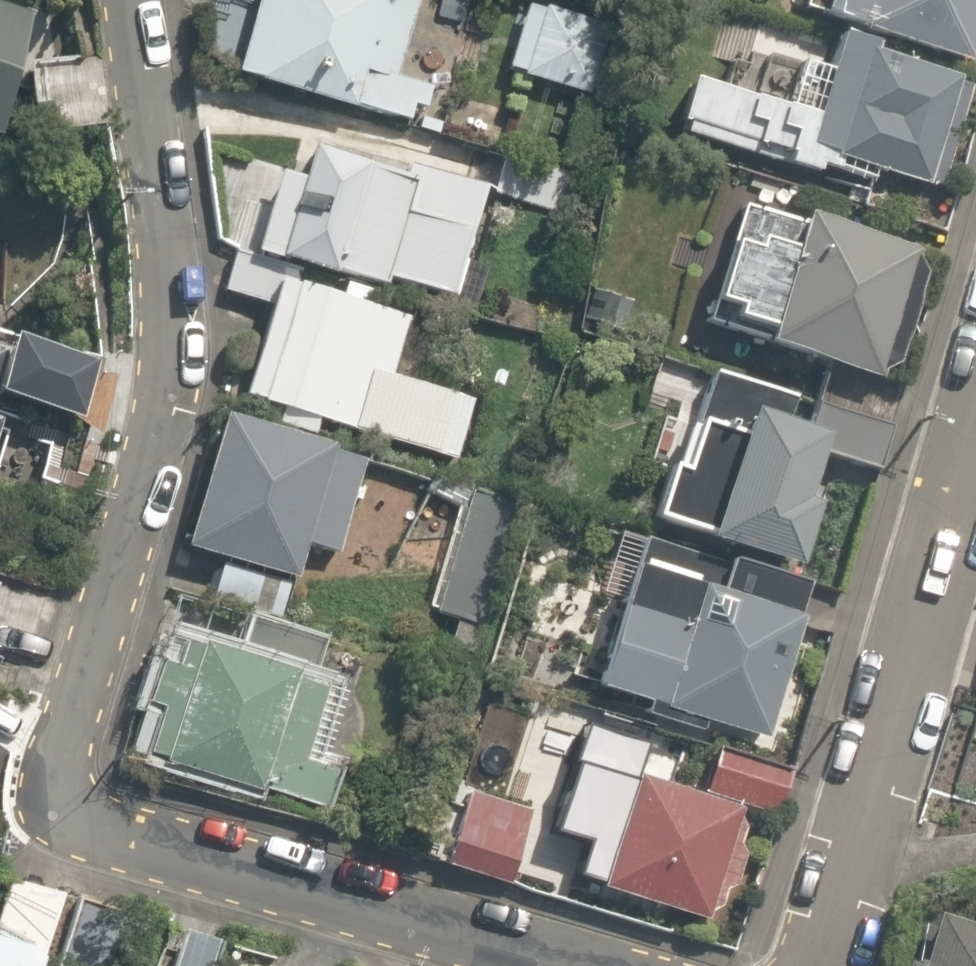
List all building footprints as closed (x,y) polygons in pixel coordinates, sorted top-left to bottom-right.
[(414,0),(251,0),(234,75),(412,117),(421,78),(397,72),(414,0)] [(524,0),(518,0),(497,63),(585,92),(606,27),(524,0)] [(833,30),(975,54),(975,0),(839,0),(833,30)] [(20,13),(0,8),(0,82),(20,13)] [(861,192),(870,164),(926,182),(960,76),(833,36),(808,112),(680,71),(662,128),(861,192)] [(215,290),(263,304),(236,397),(276,409),(272,423),(310,434),(314,420),(453,459),(473,391),(388,367),(403,316),(362,304),(367,288),(474,319),(491,260),(462,252),(481,184),(305,134),(293,174),(270,167),(247,244),(229,239),(215,290)] [(559,166),(499,157),(493,196),(553,205),(559,166)] [(729,200),(699,312),(755,327),(750,345),(872,378),(907,248),(729,200)] [(77,418),(93,329),(0,312),(0,405),(77,418)] [(808,457),(813,458),(874,476),(889,419),(684,366),(643,527),(698,541),(797,566),(815,499),(799,495),(808,457)] [(178,553),(292,579),(300,544),(338,553),(362,450),(209,415),(178,553)] [(452,622),(439,664),(490,680),(543,505),(462,480),(421,612),(452,622)] [(722,557),(718,572),(628,550),(594,690),(608,693),(604,710),(630,716),(633,706),(771,740),(807,594),(810,579),(722,557)] [(166,658),(153,654),(139,707),(151,710),(137,761),(328,814),(345,751),(327,746),(345,684),(172,635),(166,658)] [(704,744),(690,795),(622,776),(619,788),(561,772),(545,832),(602,848),(590,892),(703,923),(734,808),(771,818),(785,766),(704,744)] [(541,813),(458,790),(441,851),(524,874),(541,813)] [(61,891),(1,878),(0,882),(0,965),(44,965),(61,891)] [(903,894),(884,965),(975,965),(975,913),(903,894)]
